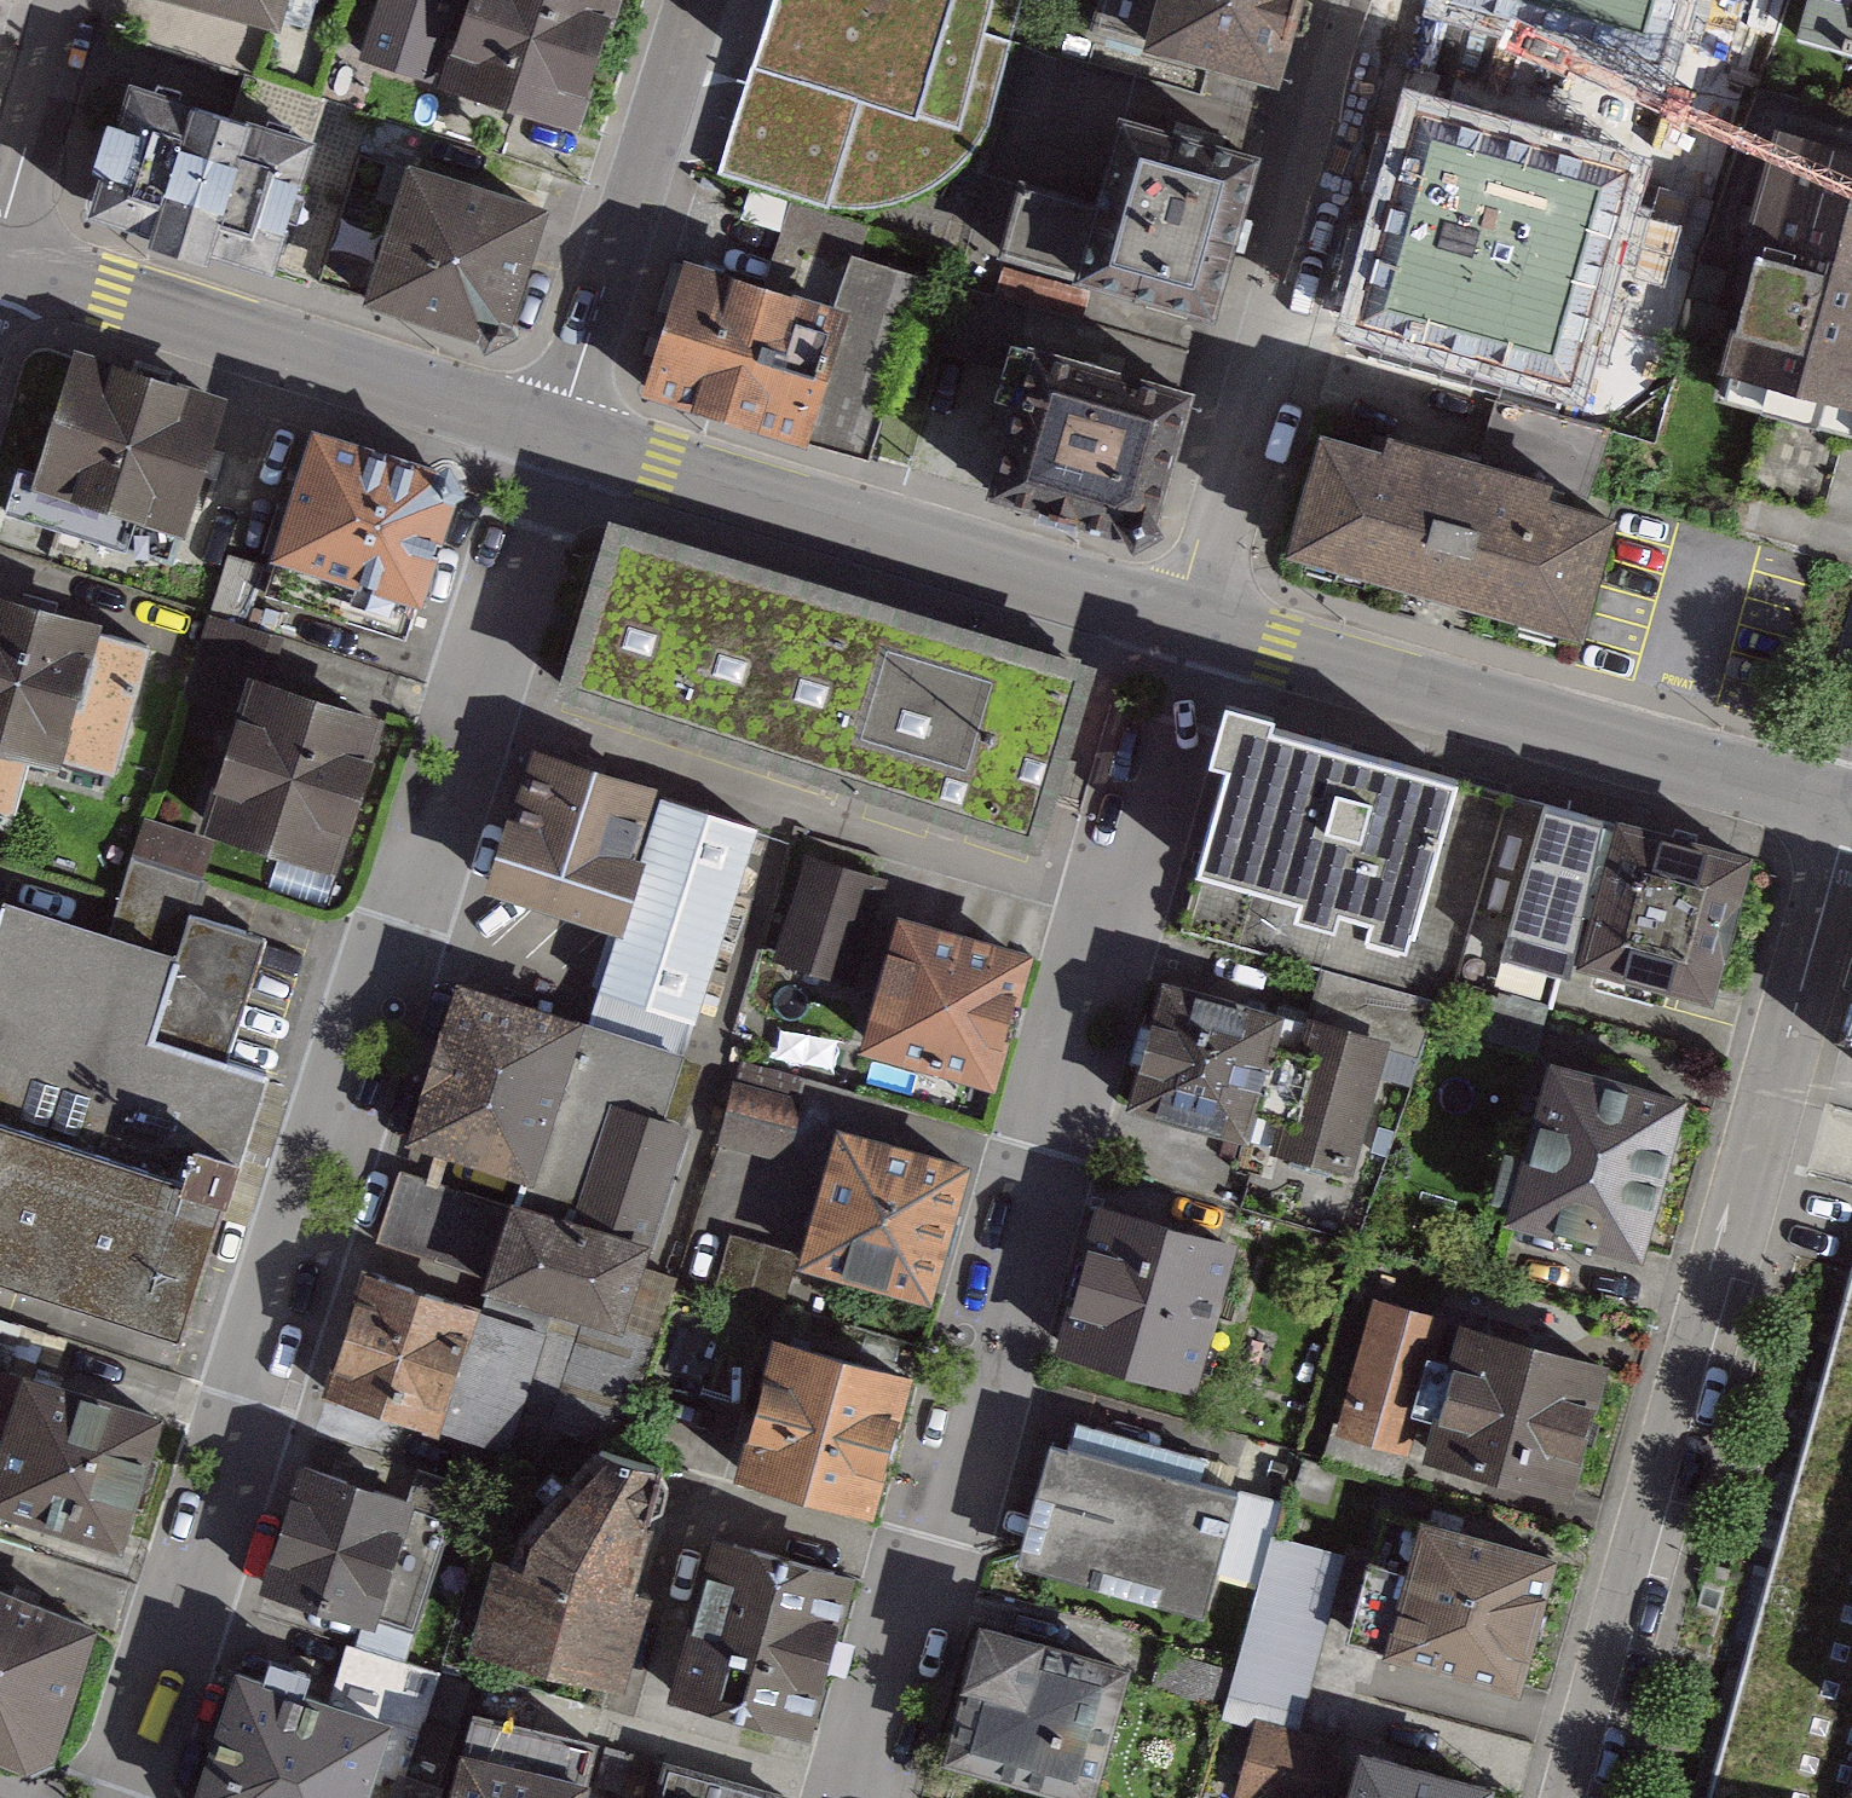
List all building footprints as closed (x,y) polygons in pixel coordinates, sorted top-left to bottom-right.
[(287,24),(294,0),(210,0),(287,24)] [(450,0),(383,0),(366,55),(426,74),(450,0)] [(450,79),(571,117),(609,0),(476,0),(450,79)] [(738,54),(711,130),(704,151),(880,202),(901,202),(917,200),(925,189),(936,173),(990,0),(757,0),(738,54)] [(1299,0),(1094,0),(1085,30),(1275,84),(1299,0)] [(1673,62),(1691,0),(1456,0),(1673,62)] [(1797,39),(1851,55),(1851,0),(1809,0),(1797,39)] [(1649,131),(1436,64),(1361,300),(1574,367),(1649,131)] [(368,163),(126,86),(86,210),(328,287),(368,163)] [(1205,325),(1250,160),(1111,122),(1085,209),(1024,191),(1006,267),(1205,325)] [(1766,122),(1694,381),(1780,405),(1754,497),(1836,519),(1851,462),(1851,146),(1766,122)] [(540,209),(411,166),(369,298),(482,334),(505,324),(540,209)] [(699,271),(660,388),(864,456),(922,283),(878,269),(886,246),(805,219),(779,297),(699,271)] [(993,392),(1016,399),(989,487),(1126,529),(1151,513),(1189,397),(1011,337),(993,392)] [(81,365),(52,467),(12,455),(0,495),(0,517),(167,564),(214,403),(81,365)] [(1615,431),(1504,394),(1481,460),(1592,497),(1615,431)] [(449,465),(313,422),(271,552),(407,595),(449,465)] [(1622,513),(1333,422),(1287,567),(1575,659),(1622,513)] [(261,535),(238,527),(216,584),(239,592),(261,535)] [(1040,877),(1095,687),(612,534),(556,716),(1040,877)] [(187,694),(243,710),(253,676),(274,682),(289,629),(212,608),(187,694)] [(9,750),(136,782),(169,652),(0,609),(0,783),(9,750)] [(274,682),(253,676),(243,710),(211,819),(349,859),(391,717),(274,682)] [(1527,801),(1242,726),(1191,919),(1364,969),(1468,999),(1472,973),(1527,801)] [(662,797),(528,754),(483,896),(616,939),(662,797)] [(769,830),(674,801),(616,992),(711,1021),(769,830)] [(1614,826),(1527,801),(1472,973),(1519,987),(1567,1004),(1578,971),(1614,826)] [(1744,859),(1614,826),(1578,971),(1707,1004),(1744,859)] [(200,849),(160,837),(152,860),(193,872),(200,849)] [(114,931),(194,955),(208,910),(218,880),(193,872),(152,860),(135,855),(114,931)] [(892,883),(812,859),(782,961),(861,986),(892,883)] [(194,955),(114,931),(11,901),(0,938),(0,1117),(30,1126),(105,1150),(143,1029),(168,1037),(194,955)] [(298,940),(208,910),(194,955),(168,1037),(258,1065),(298,940)] [(871,1058),(998,1095),(1036,962),(909,926),(871,1058)] [(1468,999),(1364,969),(1347,1033),(1410,1051),(1451,1062),(1468,999)] [(1166,979),(1128,1099),(1251,1138),(1289,1017),(1166,979)] [(614,1032),(458,982),(408,1136),(564,1184),(614,1032)] [(1548,1014),(1496,998),(1483,1042),(1534,1058),(1548,1014)] [(1347,1033),(1289,1017),(1251,1138),(1374,1171),(1410,1051),(1347,1033)] [(143,1029),(105,1150),(246,1194),(284,1073),(258,1065),(168,1037),(143,1029)] [(736,1073),(614,1032),(564,1184),(551,1222),(526,1299),(652,1342),(736,1073)] [(1679,1101),(1555,1068),(1512,1230),(1636,1262),(1679,1101)] [(794,1100),(745,1084),(731,1127),(780,1143),(794,1100)] [(30,1126),(0,1117),(0,1223),(30,1126)] [(30,1126),(0,1223),(0,1283),(195,1345),(246,1194),(105,1150),(30,1126)] [(942,1303),(977,1160),(841,1126),(805,1268),(942,1303)] [(551,1222),(398,1173),(375,1245),(526,1299),(551,1222)] [(1099,1207),(1058,1354),(1200,1393),(1241,1245),(1099,1207)] [(785,1251),(722,1234),(706,1294),(769,1311),(785,1251)] [(575,1347),(364,1279),(327,1395),(537,1463),(575,1347)] [(1722,1797),(1851,1797),(1851,1291),(1722,1797)] [(1405,1464),(1442,1326),(1369,1306),(1332,1444),(1405,1464)] [(1602,1366),(1468,1331),(1431,1469),(1565,1504),(1602,1366)] [(759,1408),(775,1350),(741,1340),(724,1398),(759,1408)] [(753,1485),(886,1520),(922,1385),(788,1351),(753,1485)] [(0,1372),(0,1421),(8,1423),(0,1447),(0,1500),(13,1504),(120,1537),(157,1422),(0,1372)] [(1246,1498),(1061,1447),(1028,1565),(1214,1616),(1246,1498)] [(495,1531),(489,1566),(631,1599),(668,1468),(596,1451),(495,1531)] [(420,1507),(304,1470),(266,1590),(382,1625),(420,1507)] [(477,1493),(430,1478),(420,1507),(382,1625),(372,1655),(419,1670),(477,1493)] [(13,1504),(0,1500),(0,1543),(13,1504)] [(1507,1707),(1551,1562),(1425,1524),(1381,1669),(1507,1707)] [(676,1697),(817,1736),(863,1576),(722,1536),(676,1697)] [(1303,1718),(1344,1562),(1273,1542),(1229,1699),(1303,1718)] [(631,1599),(489,1566),(469,1652),(610,1685),(631,1599)] [(41,1752),(57,1744),(99,1617),(0,1585),(0,1738),(41,1752)] [(956,1768),(1067,1797),(1115,1797),(1149,1674),(994,1631),(956,1768)] [(1230,1669),(1174,1653),(1163,1695),(1218,1711),(1230,1669)] [(235,1672),(193,1797),(364,1797),(389,1723),(235,1672)] [(1260,1734),(1247,1792),(1270,1797),(1360,1797),(1372,1760),(1260,1734)] [(465,1797),(616,1797),(622,1770),(480,1744),(465,1797)] [(1372,1760),(1360,1797),(1502,1797),(1372,1760)] [(666,1768),(660,1797),(799,1797),(666,1768)]
